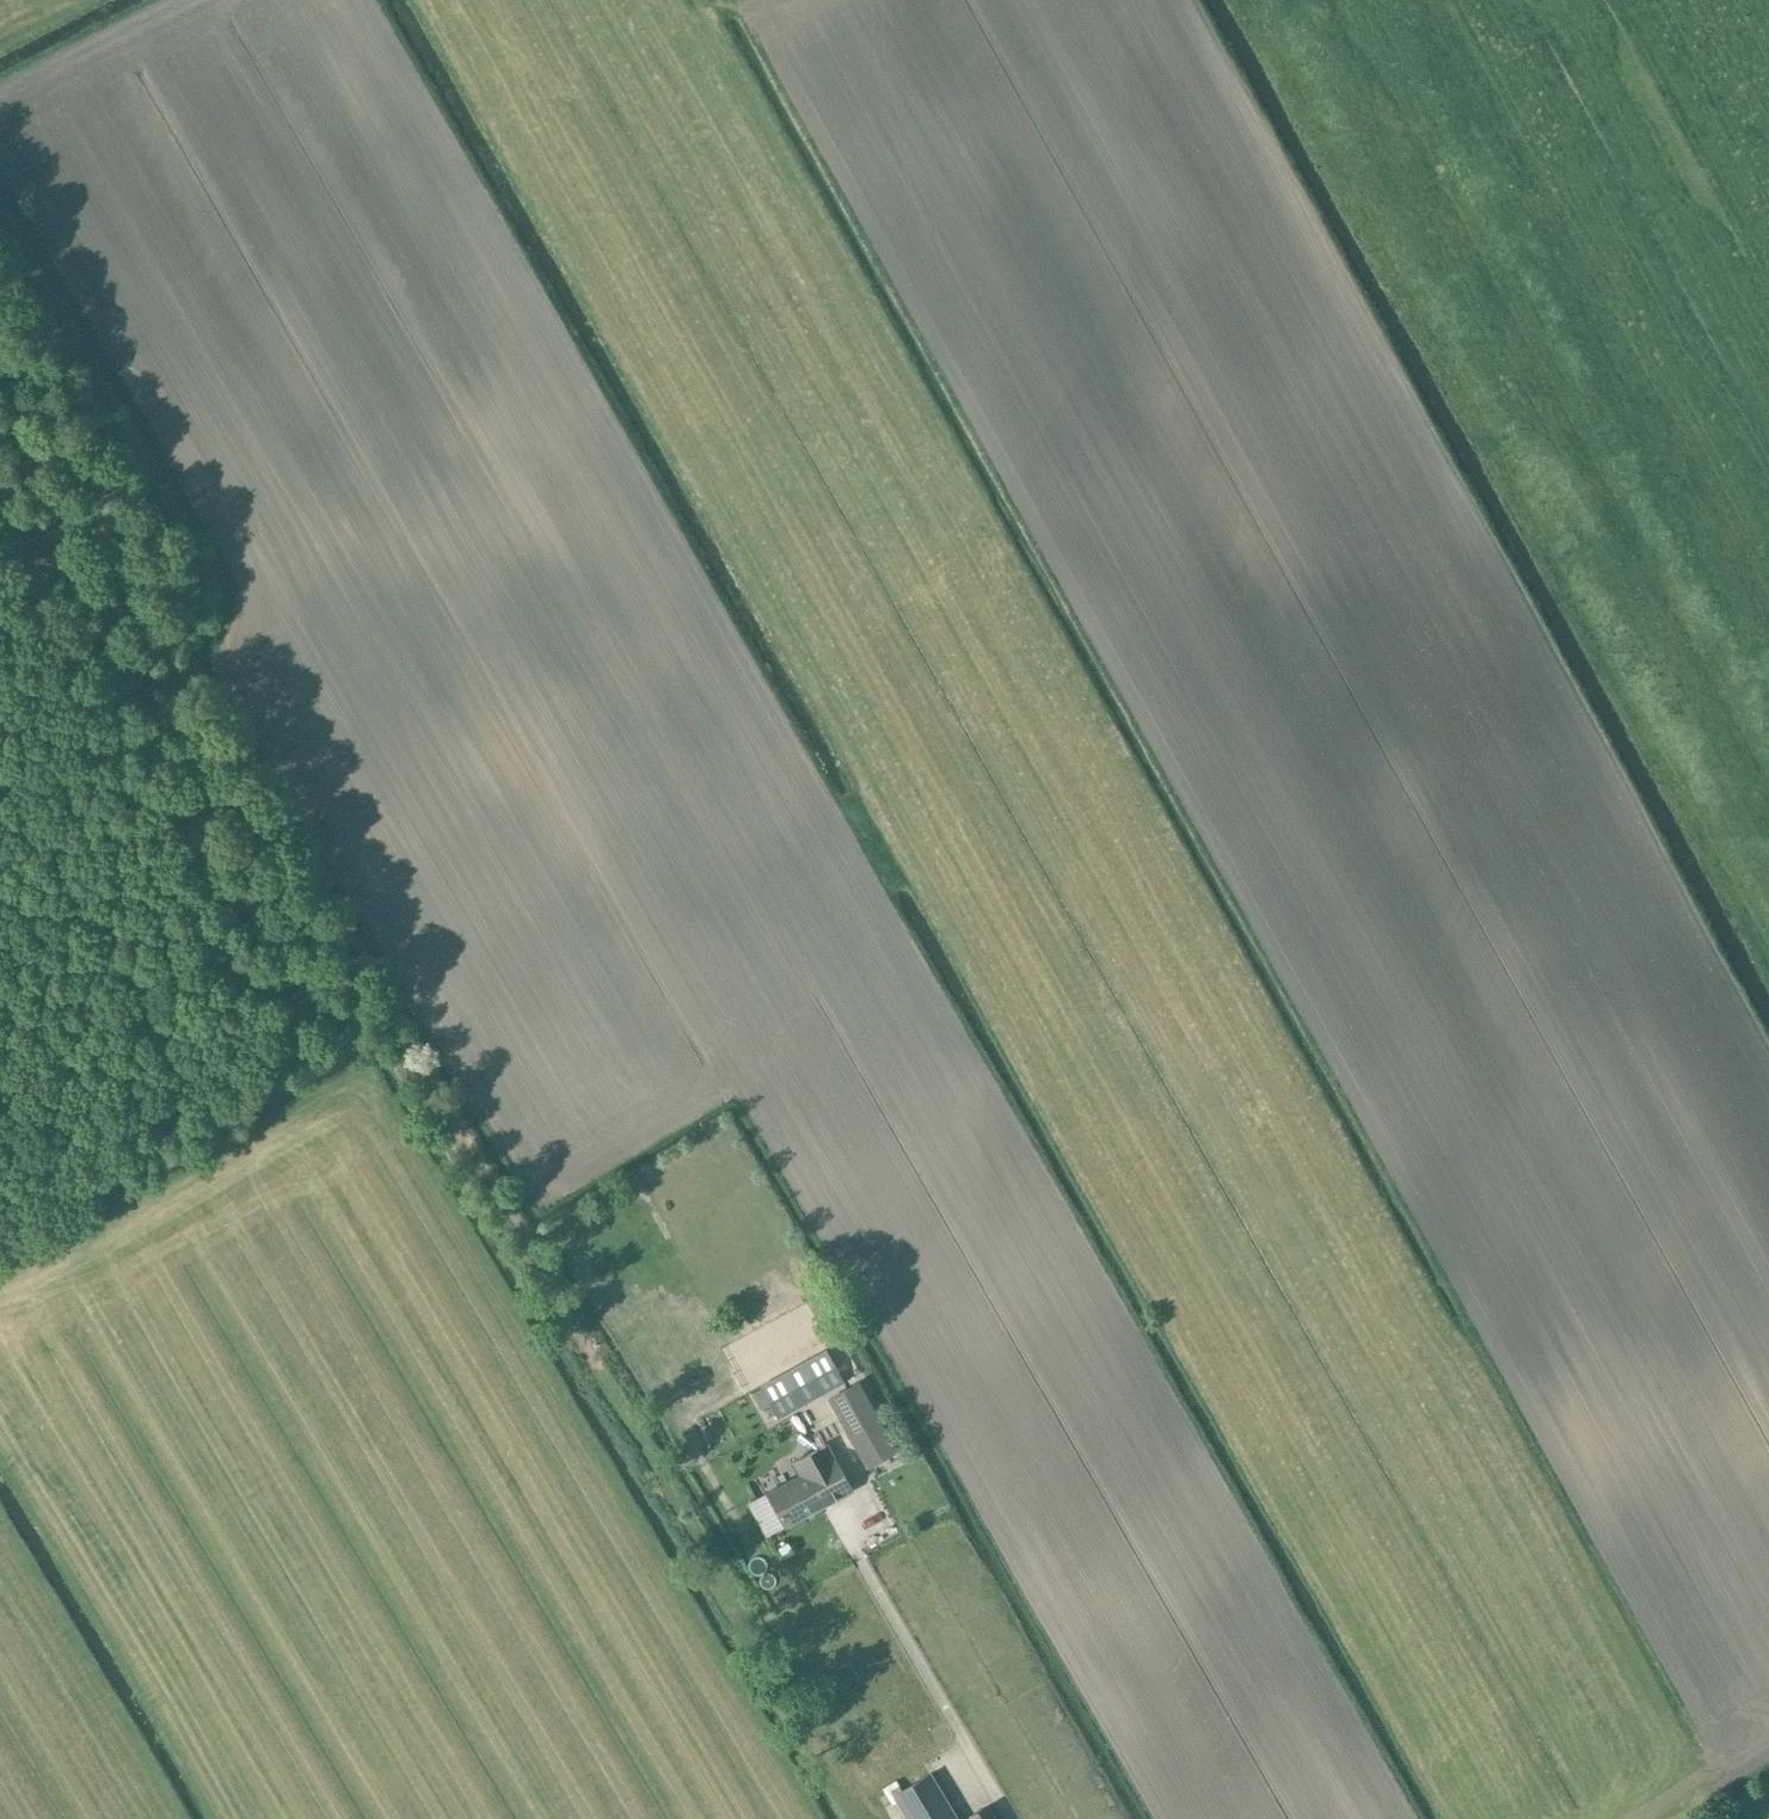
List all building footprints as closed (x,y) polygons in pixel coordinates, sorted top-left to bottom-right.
[(767,1378),(785,1413),(853,1376),(834,1342),(767,1378)] [(858,1382),(828,1398),(866,1466),(895,1450),(858,1382)] [(785,1525),(850,1490),(826,1445),(794,1463),(799,1473),(766,1491),(767,1492),(785,1525)] [(767,1492),(747,1503),(766,1536),(785,1525),(767,1492)] [(931,1773),(894,1795),(908,1818),(959,1818),(931,1773)] [(990,1805),(972,1815),(974,1818),(998,1818),(990,1805)]
